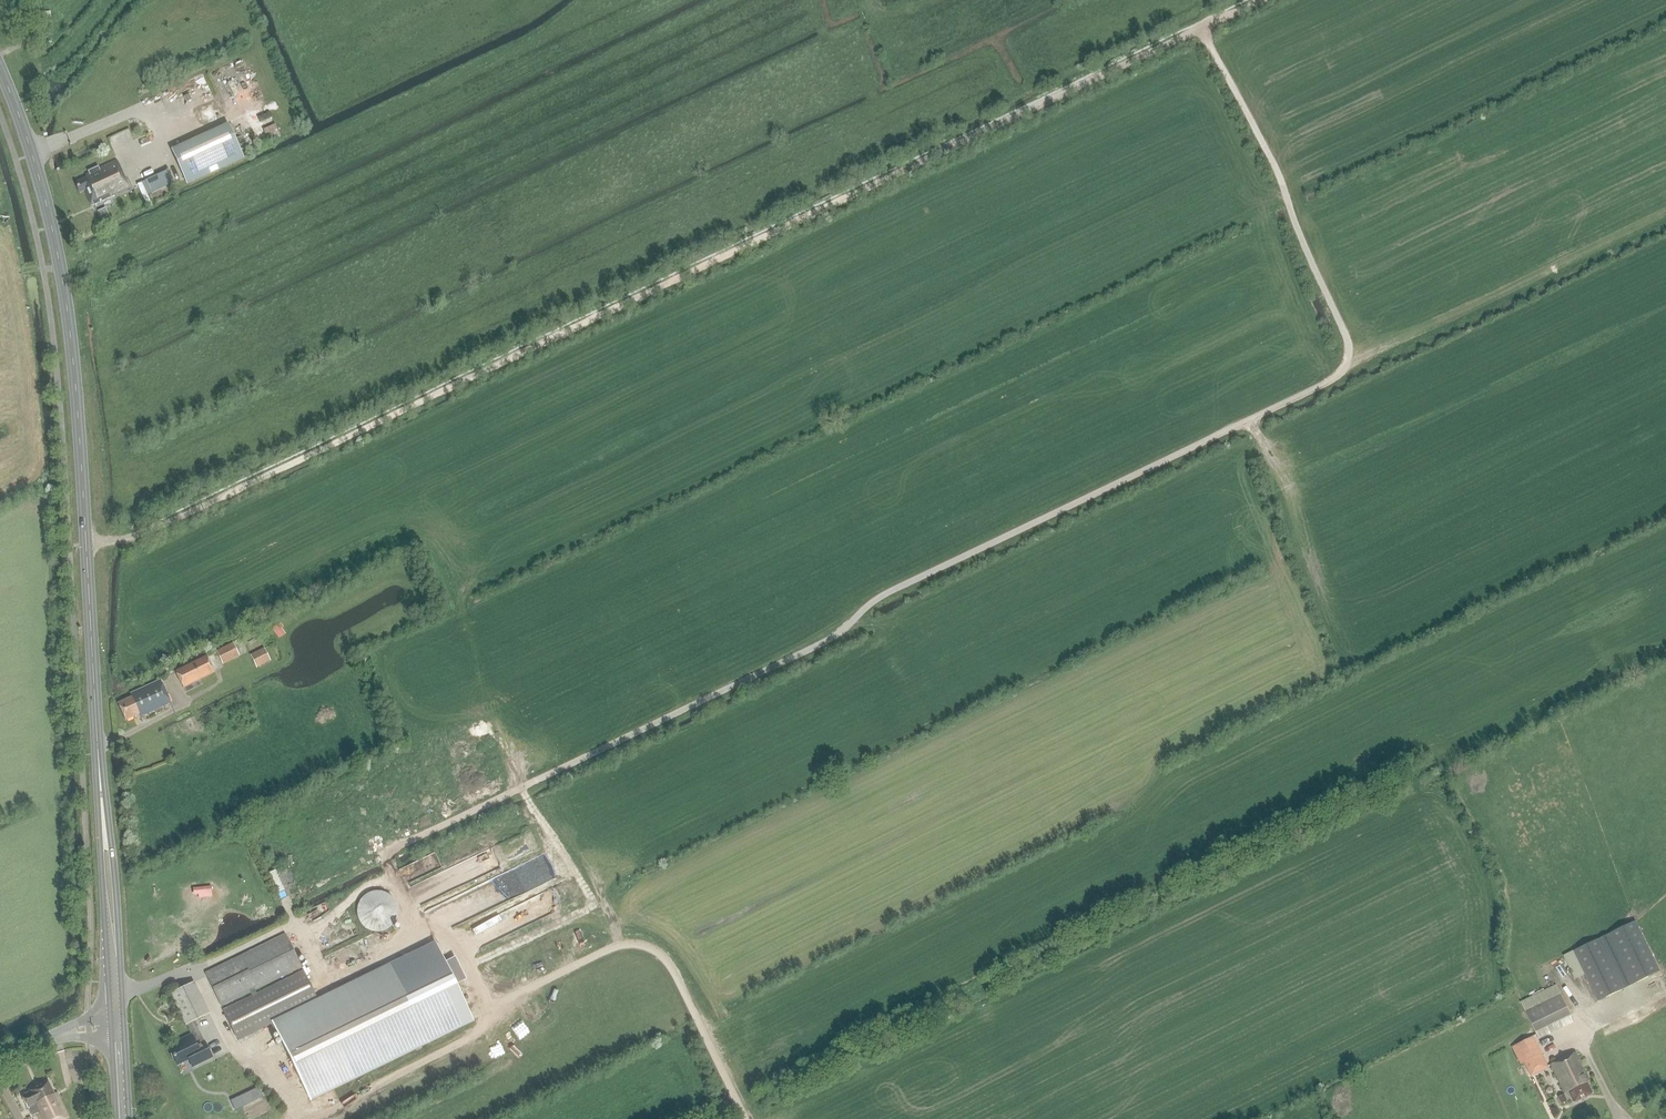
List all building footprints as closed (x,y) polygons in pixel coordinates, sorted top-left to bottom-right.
[(183,97),(186,103),(191,100),(188,94),(183,97)] [(249,112),(258,131),(280,121),(271,102),(249,112)] [(174,153),(188,183),(243,159),(228,128),(174,153)] [(116,135),(120,145),(131,139),(126,130),(116,135)] [(94,204),(129,189),(116,161),(85,175),(87,177),(75,183),(79,193),(85,190),(91,205),(94,204)] [(152,206),(147,195),(150,193),(145,181),(137,185),(148,208),(152,206)] [(279,641),(286,636),(282,630),(284,628),(281,624),(272,630),(279,641)] [(239,656),(233,643),(216,651),(223,664),(239,656)] [(264,648),(250,655),(257,668),(270,661),(264,648)] [(176,671),(183,687),(214,672),(206,657),(176,671)] [(160,680),(130,694),(132,697),(118,704),(126,720),(139,714),(141,717),(170,703),(160,680)] [(274,879),(294,870),(291,864),(271,873),(274,879)] [(205,887),(193,888),(193,895),(198,894),(199,898),(206,898),(205,887)] [(396,920),(397,917),(398,914),(398,911),(397,908),(397,905),(395,902),(394,899),(392,897),(389,895),(387,894),(384,892),(381,892),(378,891),(375,891),(372,892),(369,893),(365,896),(362,898),(360,900),(359,903),(358,906),(357,909),(357,912),(357,915),(358,918),(359,921),(360,924),(363,926),(365,928),(368,930),(370,931),(373,932),(376,932),(379,932),(382,931),(385,930),(388,929),(391,927),(393,925),(395,923),(396,920)] [(1624,989),(1633,984),(1659,971),(1635,922),(1573,952),(1598,1002),(1624,989)] [(252,996),(223,1010),(237,1041),(272,1023),(309,1100),(471,1020),(434,944),(318,1001),(303,971),(256,993),(255,990),(301,967),(285,934),(205,973),(221,1006),(250,992),(252,996)] [(186,1025),(209,1014),(194,982),(170,993),(186,1025)] [(1557,984),(1519,1000),(1532,1031),(1560,1020),(1563,1027),(1573,1023),(1557,984)] [(195,1066),(212,1058),(203,1041),(196,1045),(191,1035),(181,1040),(182,1043),(169,1049),(177,1065),(188,1060),(191,1065),(192,1066),(195,1066)] [(1574,1103),(1593,1094),(1587,1083),(1590,1082),(1576,1052),(1551,1064),(1566,1093),(1558,1097),(1561,1104),(1571,1099),(1574,1103)] [(444,1059),(447,1065),(449,1065),(454,1074),(460,1070),(451,1055),(444,1059)] [(1540,1055),(1526,1062),(1530,1070),(1544,1063),(1540,1055)] [(32,1116),(37,1113),(40,1118),(66,1118),(69,1118),(56,1093),(54,1094),(48,1081),(28,1091),(29,1092),(21,1096),(27,1108),(28,1107),(32,1116)] [(258,1089),(242,1097),(245,1104),(261,1097),(258,1089)]
